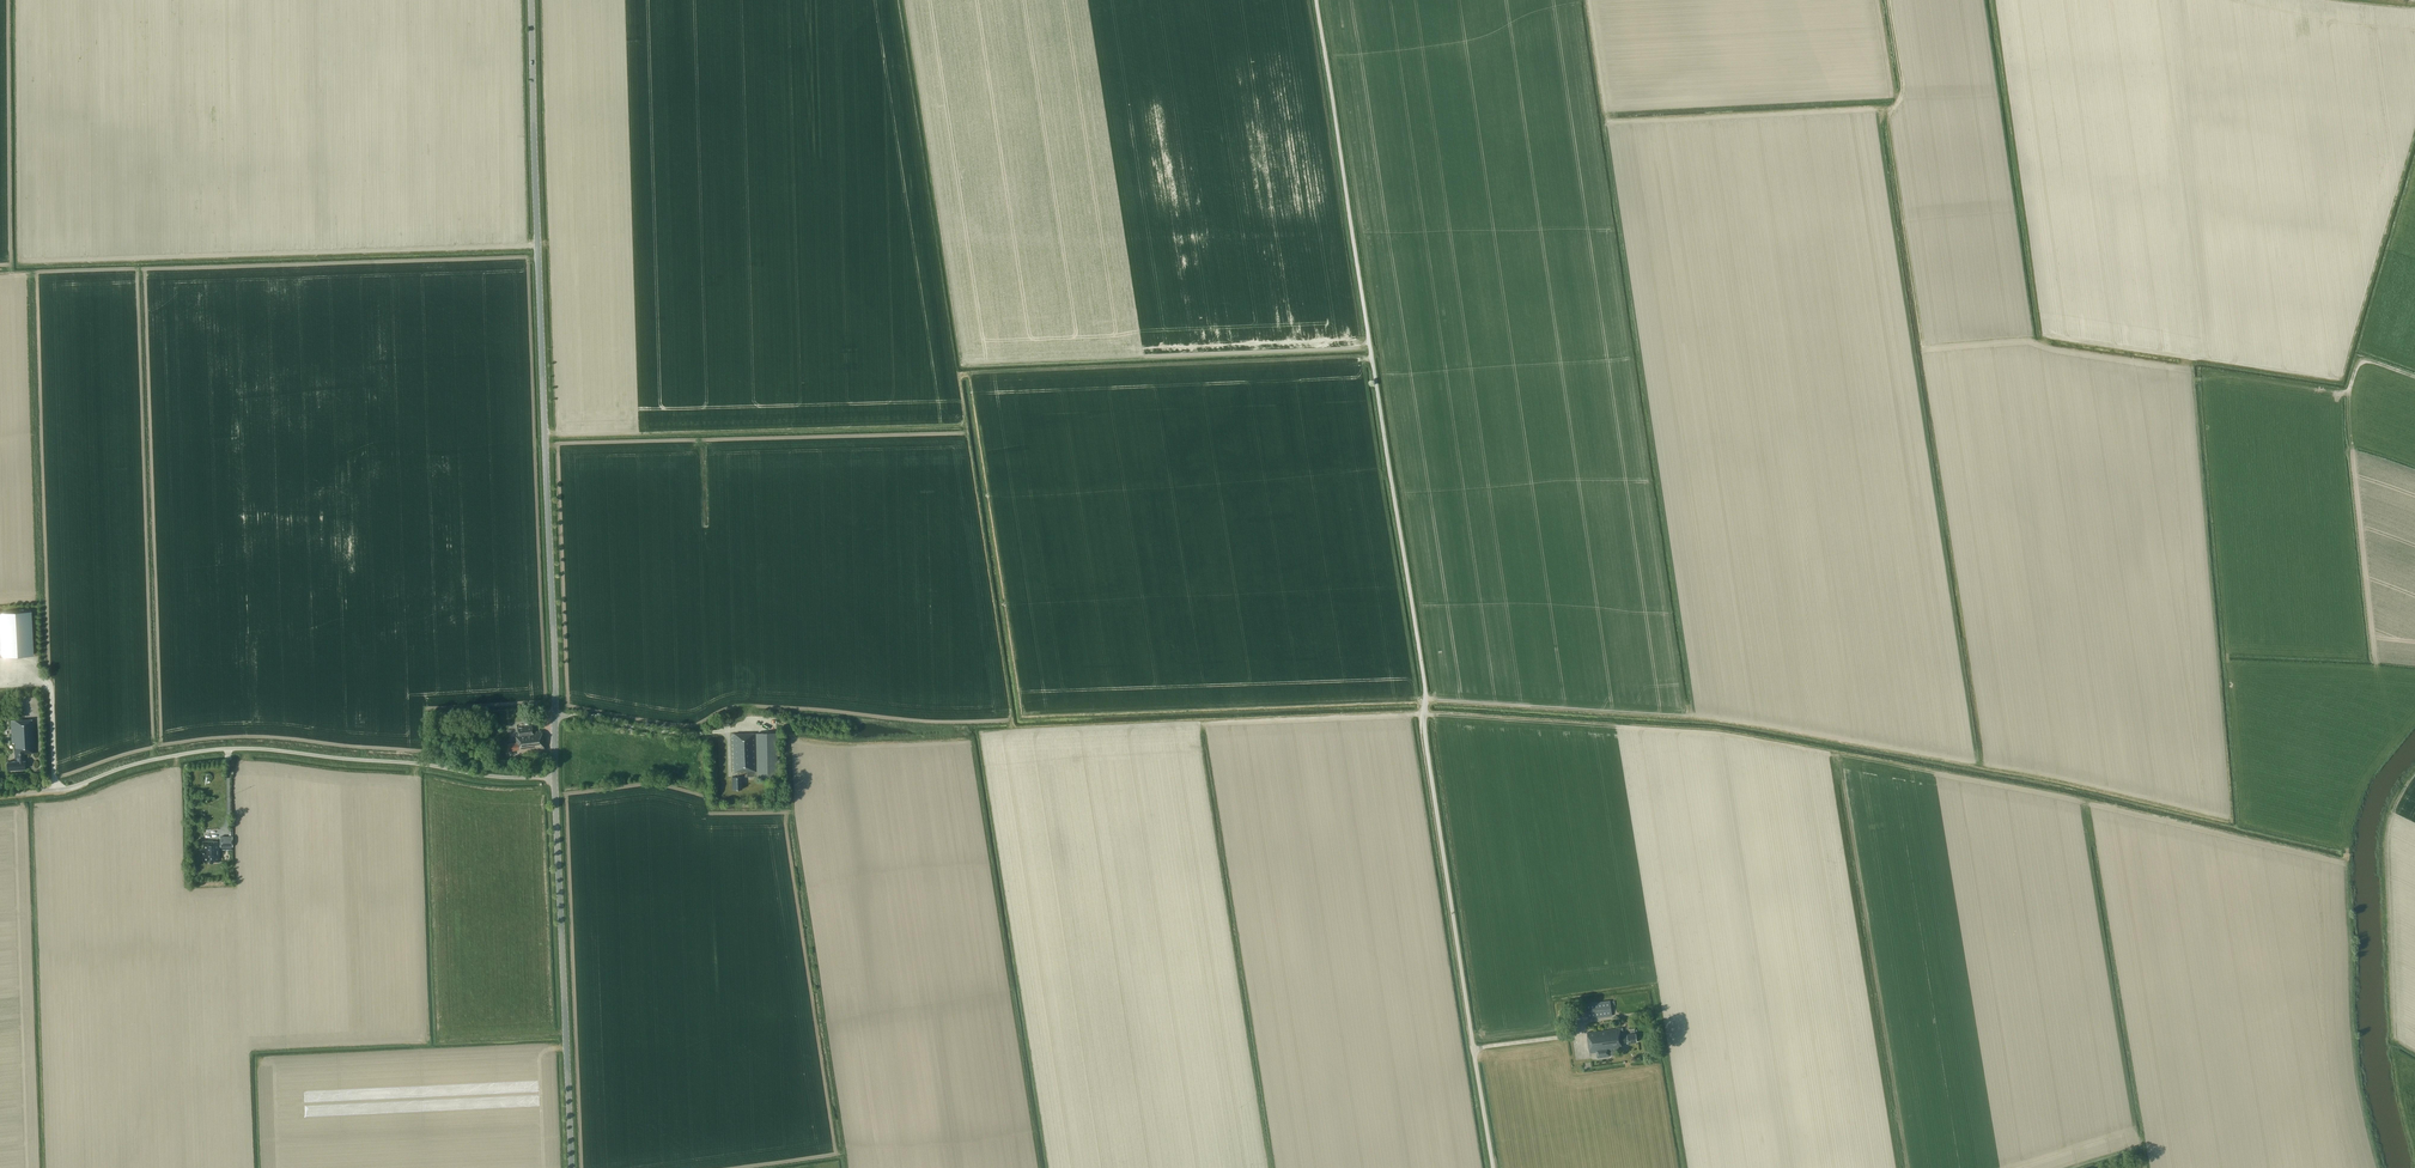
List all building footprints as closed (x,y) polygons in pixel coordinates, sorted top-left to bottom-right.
[(31,611),(0,613),(0,657),(33,655),(31,611)] [(717,726),(730,725),(729,717),(716,718),(717,726)] [(14,754),(15,761),(8,761),(6,763),(6,768),(8,769),(25,768),(24,762),(24,753),(35,752),(33,719),(10,720),(11,744),(14,744),(14,754)] [(476,729),(472,721),(467,724),(470,732),(476,729)] [(522,752),(545,750),(543,731),(540,731),(540,732),(534,732),(533,726),(518,727),(519,734),(515,734),(516,743),(508,744),(508,751),(521,749),(522,752)] [(733,772),(737,772),(737,776),(732,777),(733,789),(742,789),(741,780),(743,780),(743,776),(747,776),(747,772),(756,771),(755,733),(732,734),(733,772)] [(757,777),(777,776),(776,733),(756,733),(757,777)] [(233,847),(233,836),(220,836),(220,847),(233,847)] [(203,850),(199,850),(200,857),(203,857),(203,862),(210,862),(218,862),(217,850),(218,850),(218,841),(204,841),(203,841),(203,850)] [(1589,1018),(1612,1015),(1610,1000),(1587,1003),(1589,1018)] [(1597,1058),(1606,1056),(1610,1056),(1609,1050),(1620,1048),(1619,1043),(1627,1042),(1628,1043),(1637,1042),(1636,1033),(1627,1034),(1627,1035),(1623,1035),(1622,1027),(1587,1032),(1589,1053),(1596,1052),(1597,1058)]
